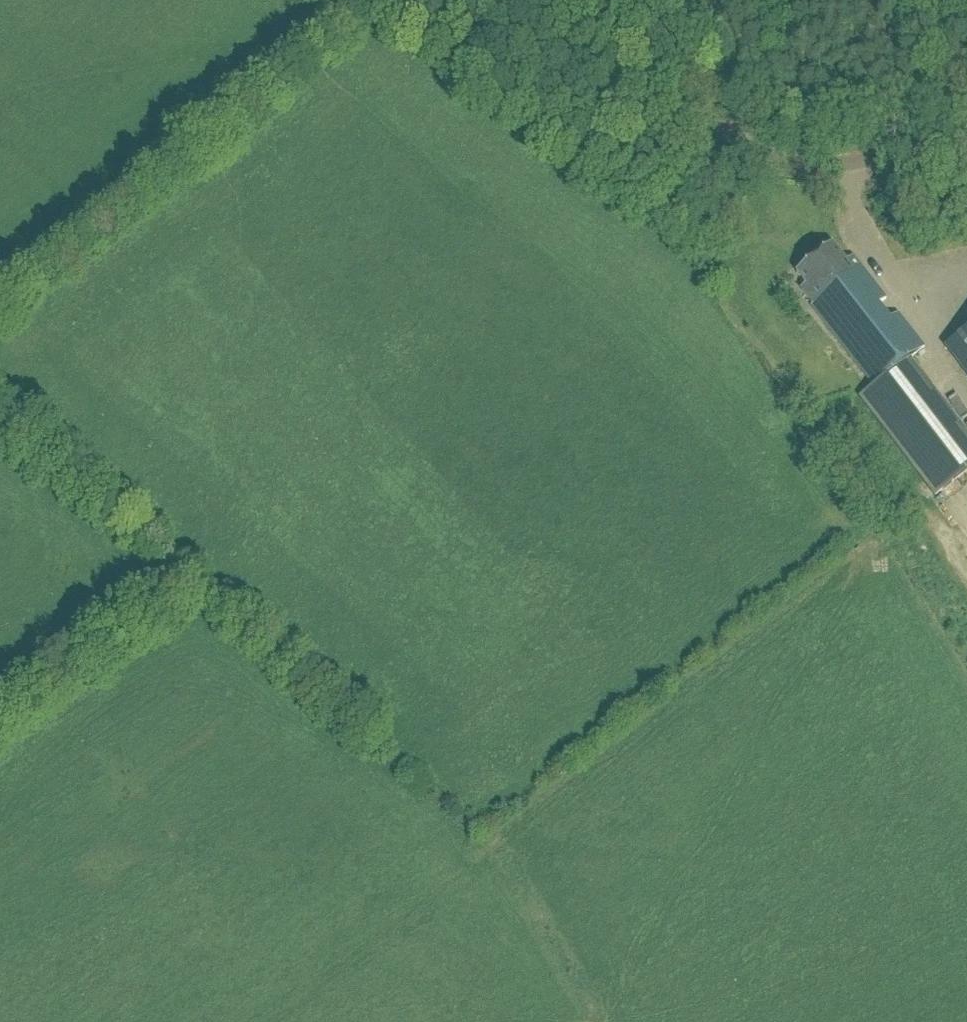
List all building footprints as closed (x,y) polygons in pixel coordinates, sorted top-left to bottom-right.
[(935,498),(966,473),(966,433),(910,360),(925,349),(854,257),(846,263),(832,245),(795,274),(805,287),(801,291),(810,303),(873,387),(858,398),(935,498)] [(966,371),(966,331),(948,346),(966,371)]
